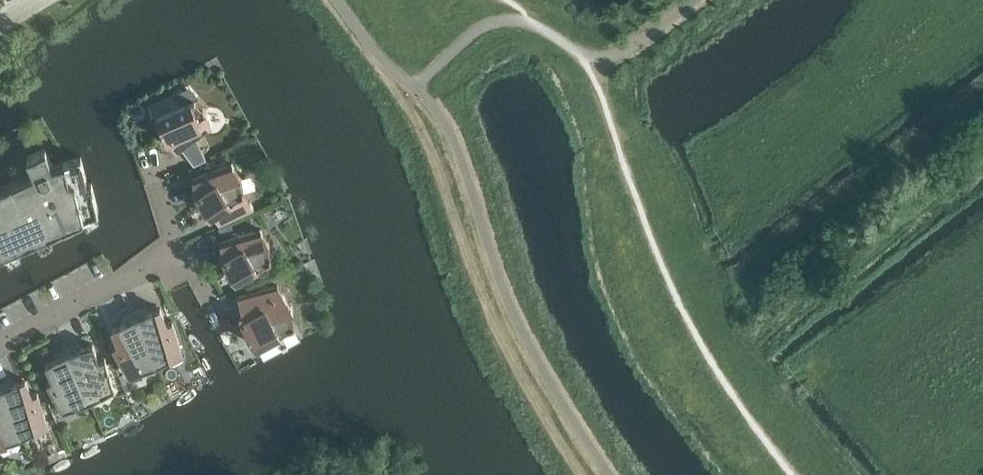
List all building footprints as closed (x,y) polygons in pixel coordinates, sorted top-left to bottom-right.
[(173,94),(151,103),(154,115),(158,115),(165,133),(163,135),(168,142),(171,140),(178,150),(181,148),(194,165),(207,159),(196,137),(212,125),(207,110),(195,98),(180,104),(173,94)] [(98,210),(92,183),(88,184),(81,157),(52,163),(45,147),(24,156),(32,174),(0,187),(0,253),(98,210)] [(232,163),(192,177),(196,189),(194,190),(196,198),(199,198),(211,215),(214,213),(220,222),(234,216),(247,209),(253,207),(245,192),(244,188),(242,175),(232,163)] [(231,221),(219,227),(223,235),(234,229),(231,221)] [(261,229),(220,240),(223,253),(220,254),(222,260),(223,262),(226,261),(236,279),(269,260),(271,259),(270,242),(261,229)] [(278,284),(238,294),(243,311),(240,312),(242,320),(243,320),(257,345),(295,325),(293,308),(278,284)] [(146,307),(134,312),(157,368),(170,359),(174,364),(184,358),(173,321),(167,323),(161,308),(149,311),(146,307)] [(124,322),(113,328),(120,343),(114,346),(131,374),(132,374),(131,373),(157,368),(134,312),(122,317),(124,322)] [(79,342),(67,348),(90,404),(113,388),(115,388),(105,357),(100,358),(93,343),(81,347),(79,342)] [(56,358),(46,364),(52,379),(47,382),(63,410),(64,409),(90,404),(67,348),(55,353),(56,358)] [(0,383),(0,387),(23,440),(46,423),(46,424),(47,424),(38,393),(32,394),(26,379),(14,383),(12,378),(0,383)] [(23,440),(0,387),(0,444),(23,440)]
